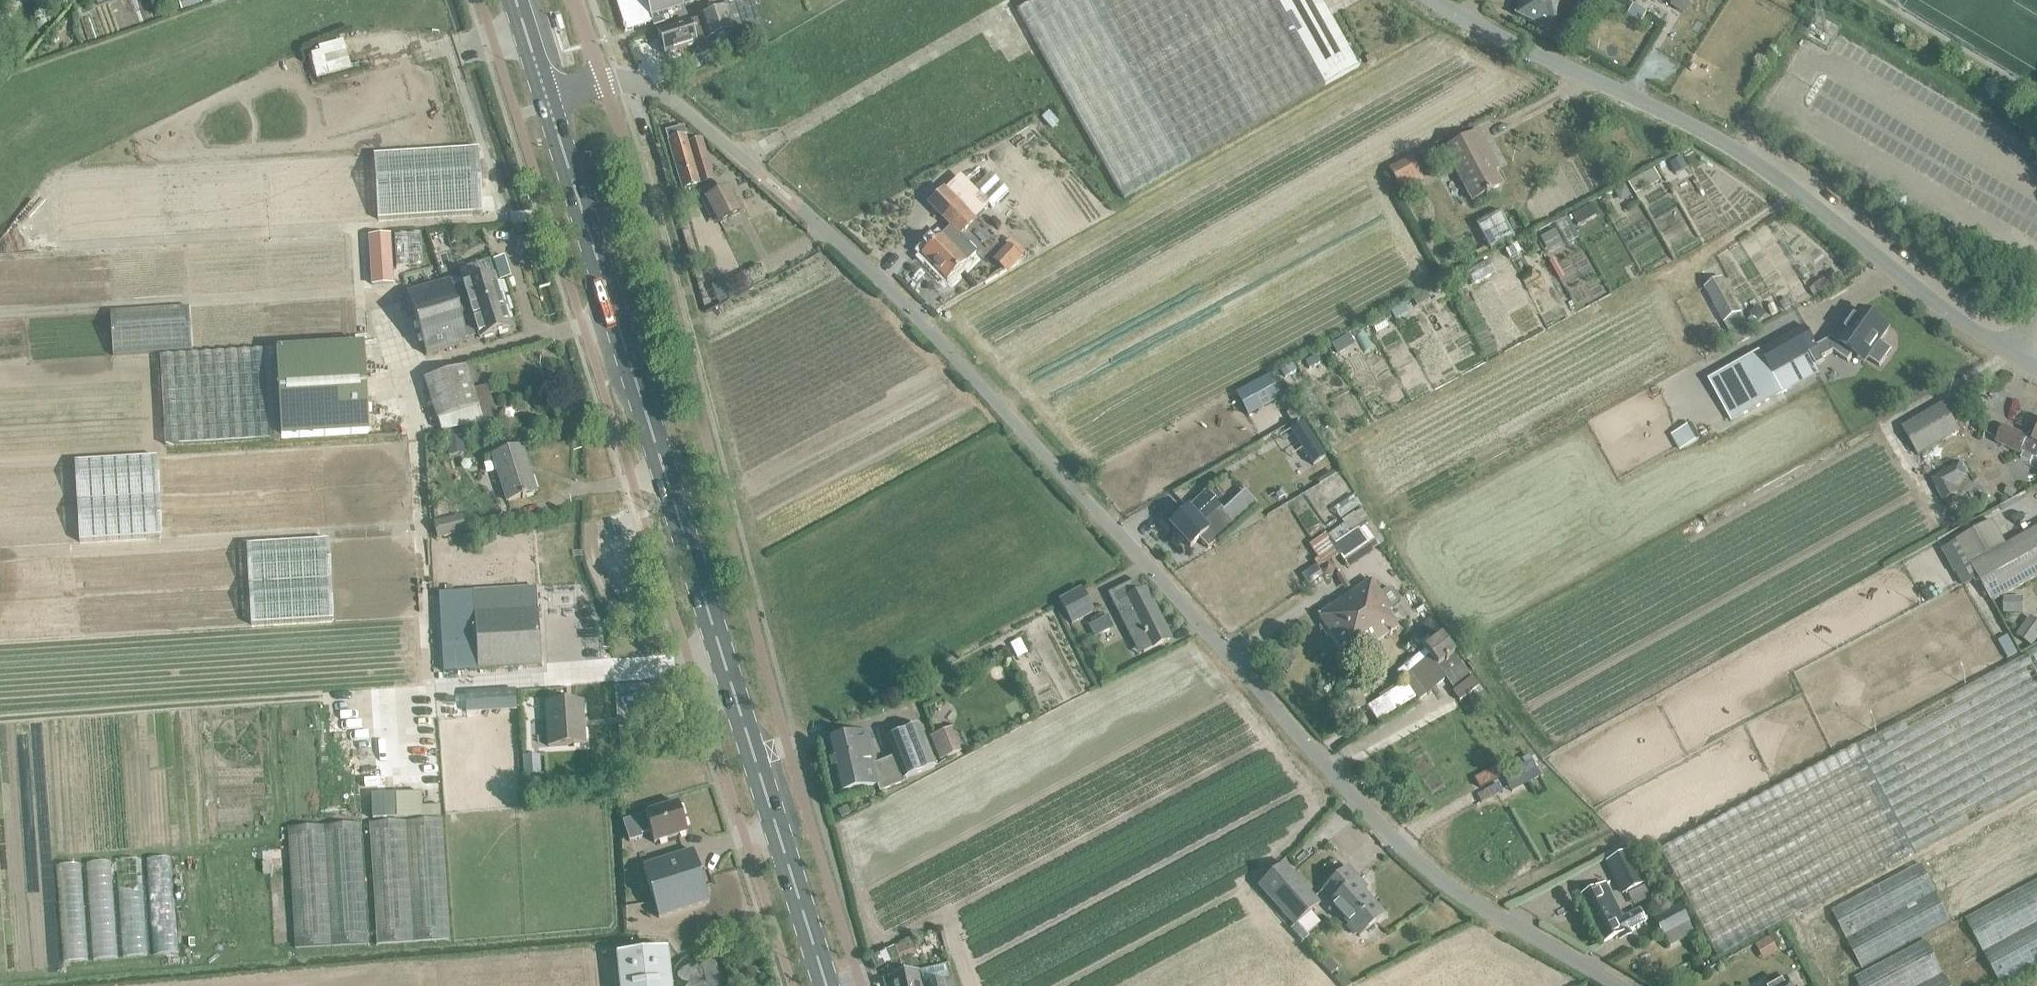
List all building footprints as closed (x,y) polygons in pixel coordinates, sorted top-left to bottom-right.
[(181,11),(201,4),(200,0),(178,0),(181,11)] [(625,31),(652,22),(663,19),(661,14),(687,5),(688,5),(688,4),(695,2),(694,2),(699,0),(698,0),(615,0),(625,31)] [(715,13),(678,25),(678,24),(657,32),(660,41),(659,43),(661,49),(663,50),(665,55),(706,41),(707,41),(734,32),(733,28),(742,24),(742,25),(748,23),(756,49),(768,45),(753,0),(727,0),(728,2),(713,7),(715,13)] [(1017,10),(1123,199),(1325,85),(1277,0),(1035,0),(1017,10)] [(1321,0),(1277,0),(1325,85),(1358,66),(1325,6),(1321,0)] [(1574,0),(1521,0),(1515,14),(1557,35),(1574,0)] [(1679,10),(1683,9),(1686,11),(1693,0),(1667,0),(1674,4),(1675,8),(1679,10)] [(317,78),(352,69),(345,40),(310,49),(317,78)] [(688,143),(683,126),(665,131),(682,189),(700,183),(699,178),(712,174),(701,140),(688,143)] [(1479,131),(1444,150),(1472,201),(1484,194),(1485,196),(1490,194),(1489,192),(1502,185),(1494,171),(1498,168),(1479,131)] [(1413,153),(1389,167),(1404,193),(1428,179),(1413,153)] [(1649,187),(1661,180),(1654,169),(1630,182),(1636,194),(1649,187)] [(1001,194),(984,177),(976,184),(993,201),(1001,194)] [(720,223),(740,213),(726,188),(707,198),(720,223)] [(950,227),(946,230),(940,236),(925,250),(921,255),(934,268),(947,281),(966,262),(976,253),(960,236),(975,221),(943,188),(927,203),(950,227)] [(1625,199),(1630,196),(1625,188),(1617,193),(1620,198),(1625,199)] [(992,203),(981,192),(974,200),(984,210),(992,203)] [(1491,251),(1514,238),(1500,213),(1477,225),(1491,251)] [(1560,226),(1563,232),(1571,229),(1567,222),(1560,226)] [(1559,227),(1543,235),(1551,254),(1568,246),(1559,227)] [(993,257),(1009,272),(1029,252),(1013,237),(993,257)] [(1523,263),(1515,267),(1519,274),(1527,269),(1523,263)] [(497,284),(494,275),(451,289),(458,312),(504,297),(499,283),(497,284)] [(1704,287),(1724,322),(1744,311),(1725,276),(1704,287)] [(467,339),(465,334),(458,312),(451,289),(449,281),(407,294),(425,355),(468,342),(467,339)] [(1412,298),(1417,306),(1430,300),(1425,291),(1412,298)] [(479,338),(511,329),(506,312),(508,311),(504,297),(458,312),(465,334),(477,330),(479,338)] [(1391,311),(1395,320),(1407,313),(1403,304),(1391,311)] [(1873,358),(1876,354),(1879,349),(1878,344),(1872,339),(1882,325),(1853,304),(1831,335),(1860,355),(1861,355),(1867,359),(1873,358)] [(0,318),(0,361),(30,360),(28,317),(0,318)] [(1782,392),(1779,386),(1824,361),(1822,358),(1816,347),(1805,326),(1760,352),(1708,380),(1721,402),(1731,421),(1755,407),(1782,392)] [(1339,353),(1349,347),(1344,337),(1333,343),(1339,353)] [(268,439),(372,431),(365,344),(355,345),(263,350),(268,439)] [(440,431),(481,418),(465,367),(424,379),(440,431)] [(1237,389),(1247,414),(1286,398),(1276,373),(1237,389)] [(1943,404),(1902,427),(1918,455),(1959,432),(1943,404)] [(1291,429),(1314,464),(1327,456),(1304,420),(1291,429)] [(1681,448),(1698,440),(1690,424),(1673,432),(1681,448)] [(2023,453),(2021,459),(2030,463),(2033,458),(2036,460),(2036,459),(2036,433),(2033,441),(2027,438),(2004,426),(1996,442),(2020,454),(2021,452),(2023,453)] [(463,432),(446,433),(448,455),(465,454),(463,432)] [(529,470),(525,471),(523,463),(526,462),(521,447),(493,456),(507,501),(521,497),(522,499),(526,497),(525,496),(536,492),(529,470)] [(1933,475),(1945,501),(1974,487),(1962,461),(1933,475)] [(2012,500),(2017,491),(2008,485),(2003,494),(2012,500)] [(1220,512),(1222,510),(1206,492),(1188,509),(1188,508),(1169,525),(1190,547),(1199,539),(1207,549),(1213,545),(1233,526),(1220,512)] [(2002,531),(2016,522),(2004,504),(1990,513),(2002,531)] [(1376,540),(1362,512),(1328,530),(1343,558),(1376,540)] [(465,532),(462,520),(454,522),(454,521),(454,518),(433,522),(437,538),(465,532)] [(1991,522),(1943,549),(1956,573),(1963,585),(1977,577),(1971,565),(2004,547),(1991,522)] [(1977,577),(1978,577),(1987,594),(1991,602),(2036,576),(2036,528),(2004,547),(1971,565),(1977,577)] [(1135,580),(1108,594),(1130,637),(1132,642),(1137,639),(1143,652),(1170,639),(1144,589),(1141,591),(1135,580)] [(1380,586),(1378,582),(1374,585),(1371,580),(1318,615),(1323,622),(1349,660),(1389,632),(1390,634),(1392,633),(1391,631),(1398,626),(1388,611),(1399,604),(1400,600),(1393,589),(1388,589),(1380,594),(1377,589),(1380,586)] [(1059,598),(1072,623),(1096,611),(1083,586),(1059,598)] [(541,666),(538,610),(537,588),(438,594),(441,647),(476,645),(477,670),(541,666)] [(1112,628),(1107,616),(1088,626),(1094,637),(1112,628)] [(1421,643),(1426,650),(1434,643),(1428,637),(1421,643)] [(1445,663),(1448,661),(1446,660),(1454,655),(1441,638),(1434,643),(1426,650),(1424,651),(1437,667),(1444,662),(1445,663)] [(1779,920),(2036,780),(2036,641),(2010,656),(2005,658),(1832,753),(1658,849),(1718,953),(1779,920)] [(1437,667),(1424,651),(1419,654),(1398,671),(1419,699),(1427,693),(1441,682),(1446,678),(1454,690),(1471,677),(1454,655),(1446,660),(1448,661),(1445,663),(1444,662),(1437,667)] [(1474,677),(1454,691),(1461,700),(1480,686),(1474,677)] [(549,746),(565,745),(584,744),(582,702),(546,704),(549,746)] [(935,766),(933,760),(920,728),(920,726),(888,739),(895,757),(876,765),(869,732),(825,743),(837,795),(878,785),(880,792),(905,782),(904,778),(922,771),(935,766)] [(953,735),(937,741),(944,758),(960,752),(953,735)] [(1481,787),(1501,773),(1496,767),(1477,781),(1481,787)] [(372,792),(373,816),(397,816),(396,792),(372,792)] [(2036,871),(2036,800),(2005,814),(2031,873),(2036,871)] [(678,803),(645,814),(622,822),(629,842),(642,838),(641,835),(650,832),(654,843),(687,833),(678,803)] [(850,814),(846,807),(837,811),(841,818),(850,814)] [(445,818),(372,821),(376,942),(449,939),(445,818)] [(363,823),(290,826),(294,946),(367,944),(363,823)] [(658,919),(709,902),(699,870),(693,851),(692,850),(642,867),(658,919)] [(1626,895),(1635,890),(1643,886),(1627,854),(1609,862),(1626,895)] [(177,953),(174,856),(149,856),(152,954),(177,953)] [(119,859),(123,956),(147,956),(143,858),(119,859)] [(114,861),(90,861),(93,959),(117,958),(114,861)] [(86,960),(82,863),(61,864),(64,961),(86,960)] [(1295,925),(1297,923),(1319,904),(1283,864),(1259,886),(1295,925)] [(1347,867),(1339,875),(1323,889),(1333,900),(1329,903),(1341,917),(1359,936),(1383,915),(1359,887),(1362,884),(1359,880),(1347,867)] [(1909,873),(1816,915),(1842,974),(1935,932),(1909,873)] [(2000,898),(2033,965),(2036,963),(2036,880),(2000,898)] [(1644,921),(1638,910),(1622,918),(1604,884),(1580,897),(1603,942),(1644,921)] [(1663,935),(1688,923),(1679,905),(1654,917),(1663,935)] [(1840,985),(1928,985),(1906,947),(1839,985),(1840,985)] [(731,977),(731,971),(729,966),(726,960),(722,956),(717,952),(712,950),(707,949),(700,948),(695,949),(689,952),(684,955),(681,958),(678,962),(676,967),(674,973),(674,978),(675,985),(730,985),(731,983),(731,978),(731,977)] [(667,949),(620,954),(617,955),(620,985),(671,985),(667,949)] [(918,972),(889,978),(890,985),(921,985),(918,972)]
